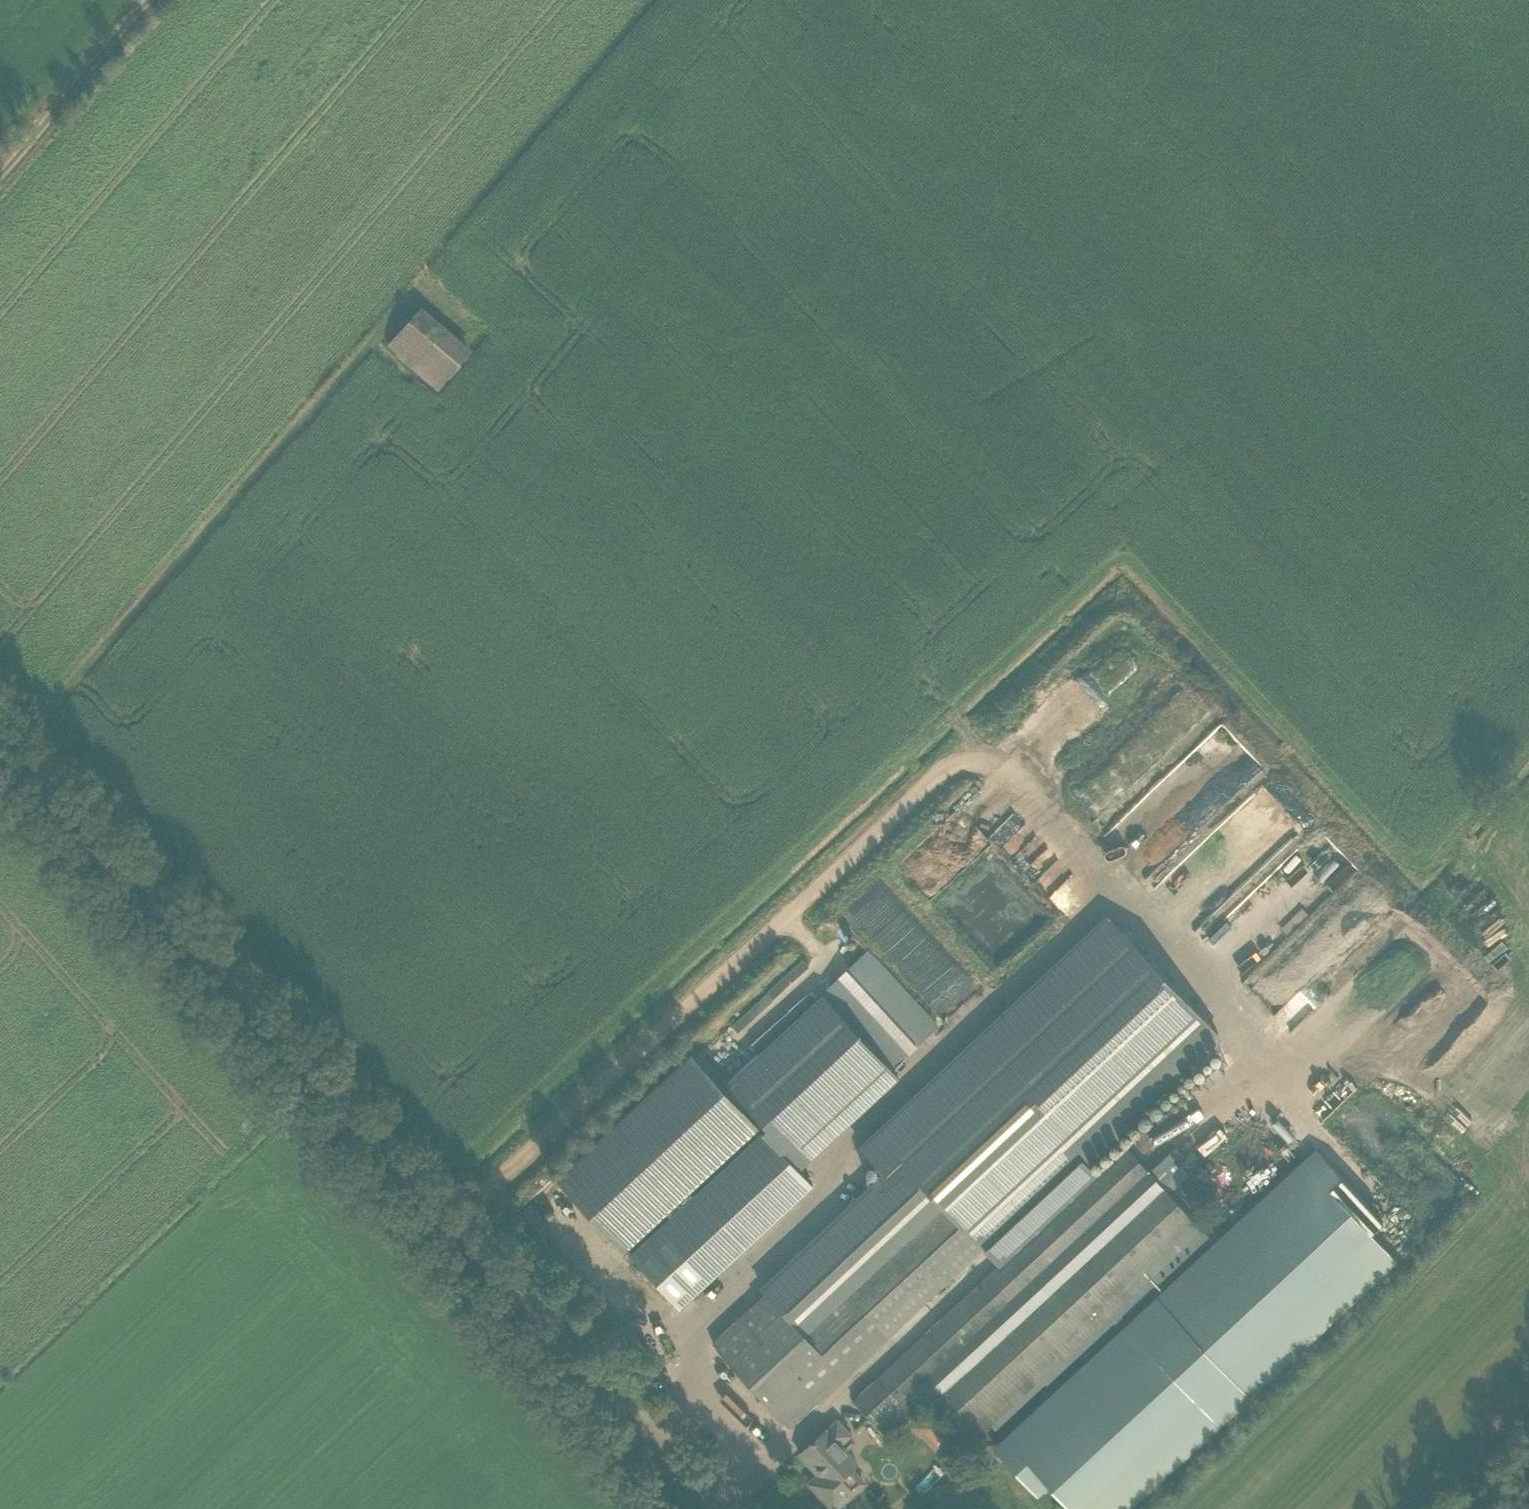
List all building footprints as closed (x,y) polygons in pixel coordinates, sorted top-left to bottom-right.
[(385,343),(436,390),(471,352),(420,305),(385,343)] [(993,831),(1031,879),(1057,860),(1019,811),(993,831)] [(927,856),(914,877),(923,883),(936,861),(927,856)] [(727,1329),(712,1343),(790,1427),(805,1413),(889,1335),(983,1248),(992,1257),(1004,1271),(1103,1179),(1090,1165),(1220,1043),(1105,920),(877,1134),(861,1149),(885,1175),(762,1290),(766,1294),(727,1329)] [(913,985),(926,999),(965,961),(943,939),(913,968),(922,977),(913,985)] [(871,998),(914,1046),(939,1024),(895,976),(871,998)] [(689,1191),(759,1127),(691,1053),(558,1176),(625,1249),(667,1212),(671,1216),(693,1196),(689,1191)] [(1004,1271),(859,1404),(877,1424),(888,1436),(931,1396),(970,1437),(975,1442),(990,1427),(999,1436),(1002,1440),(997,1445),(993,1449),(997,1454),(997,1453),(1220,1242),(1208,1229),(1137,1148),(1133,1151),(1103,1179),(1004,1271)] [(1395,1266),(1369,1239),(1381,1228),(1313,1156),(1220,1242),(997,1454),(1041,1501),(1053,1490),(1071,1508),(1138,1508),(1395,1266)] [(709,1279),(660,1226),(630,1254),(679,1308),(709,1279)] [(850,1436),(837,1421),(827,1431),(826,1430),(799,1454),(811,1468),(814,1466),(820,1473),(809,1483),(833,1508),(835,1508),(849,1497),(863,1483),(861,1480),(859,1482),(848,1471),(857,1463),(839,1444),(849,1436),(850,1437),(850,1436)]
